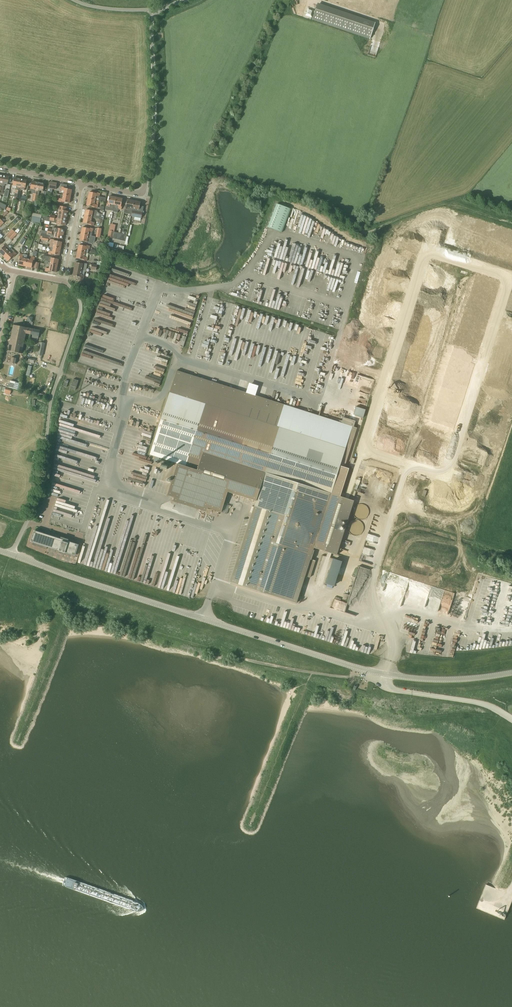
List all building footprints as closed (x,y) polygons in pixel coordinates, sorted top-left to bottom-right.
[(374,26),(317,7),(318,5),(313,20),(370,39),(374,25),(374,26)] [(1,187),(4,187),(5,187),(5,184),(8,185),(10,177),(3,176),(2,184),(1,184),(1,187)] [(27,180),(21,179),(19,188),(19,191),(21,191),(21,190),(25,191),(27,180)] [(30,193),(34,194),(36,194),(37,191),(38,183),(32,181),(30,193)] [(38,183),(37,191),(36,194),(39,195),(40,191),(43,191),(45,184),(38,183)] [(63,195),(71,196),(72,190),(66,189),(66,188),(61,187),(60,192),(64,193),(63,195)] [(88,198),(95,200),(105,202),(106,198),(100,197),(100,193),(95,192),(95,193),(89,192),(88,198)] [(70,203),(71,196),(63,195),(63,199),(59,198),(59,202),(64,203),(64,202),(70,203)] [(113,211),(116,197),(110,196),(108,202),(107,202),(106,210),(113,211)] [(116,197),(113,211),(113,212),(118,213),(118,210),(121,210),(123,204),(122,204),(123,199),(116,197)] [(95,204),(95,200),(88,198),(87,205),(92,206),(92,207),(97,208),(98,205),(95,204)] [(128,214),(131,215),(132,212),(134,201),(128,200),(126,205),(124,213),(128,214)] [(134,201),(132,212),(131,215),(131,216),(142,219),(143,213),(144,207),(140,206),(141,202),(134,201)] [(294,208),(280,203),(274,217),(288,222),(294,208)] [(59,210),(59,215),(67,216),(68,211),(66,211),(67,208),(60,206),(59,210)] [(85,216),(84,216),(92,218),(92,217),(103,220),(104,214),(100,213),(100,215),(97,215),(98,212),(86,210),(85,216)] [(92,218),(84,216),(83,223),(89,224),(89,225),(94,226),(95,222),(91,221),(92,218)] [(66,221),(66,220),(51,217),(48,217),(47,221),(57,222),(57,224),(65,226),(66,221)] [(312,228),(309,237),(364,254),(366,248),(352,244),(341,240),(343,234),(314,225),(313,228),(312,228)] [(81,234),(92,236),(93,232),(93,229),(88,228),(82,227),(81,234)] [(9,238),(15,232),(13,229),(6,236),(9,238)] [(109,238),(117,240),(119,232),(110,231),(109,238)] [(15,232),(9,238),(11,240),(17,234),(15,232)] [(119,232),(117,240),(125,242),(127,234),(119,232)] [(92,236),(81,234),(80,241),(87,242),(87,243),(90,243),(91,240),(93,241),(94,236),(92,236)] [(52,247),(53,248),(53,247),(61,249),(62,242),(57,241),(57,240),(52,239),(50,247),(52,247)] [(9,251),(11,249),(8,246),(6,243),(2,247),(3,248),(0,251),(0,253),(4,257),(9,251)] [(78,251),(85,253),(86,251),(88,251),(88,249),(89,250),(90,246),(85,245),(84,246),(79,245),(78,251)] [(60,256),(61,249),(53,247),(53,248),(52,247),(51,251),(49,251),(49,254),(54,255),(54,254),(60,256)] [(12,254),(9,251),(4,257),(9,261),(12,257),(13,258),(17,254),(14,252),(12,254)] [(85,253),(78,251),(76,258),(82,259),(82,260),(87,261),(88,257),(84,256),(85,253)] [(25,266),(27,259),(23,258),(23,255),(20,254),(19,259),(20,259),(19,265),(25,266)] [(48,264),(50,265),(58,266),(59,259),(53,258),(53,257),(43,255),(43,258),(46,259),(45,261),(48,261),(48,264)] [(27,259),(25,266),(32,268),(33,262),(34,263),(35,257),(32,256),(31,260),(27,259)] [(320,262),(318,269),(327,271),(329,259),(327,258),(325,263),(320,262)] [(329,270),(336,272),(339,260),(333,259),(329,270)] [(74,269),(82,271),(82,270),(86,271),(87,264),(81,262),(81,264),(75,263),(74,269)] [(56,273),(58,266),(50,265),(49,269),(46,268),(45,271),(51,272),(56,273)] [(84,275),(85,271),(82,271),(74,269),(73,276),(79,277),(78,280),(83,282),(84,275)] [(279,305),(283,291),(276,289),(275,295),(277,296),(276,301),(274,308),(280,310),(281,305),(279,305)] [(31,335),(32,329),(27,328),(14,325),(8,351),(22,354),(26,334),(31,335)] [(32,329),(31,335),(33,335),(32,338),(38,339),(39,336),(40,330),(32,329)] [(37,351),(36,355),(43,356),(45,343),(39,342),(38,351),(37,351)] [(353,426),(177,370),(150,455),(178,463),(168,495),(222,512),(228,492),(256,501),(231,582),(261,592),(260,592),(266,594),(266,593),(297,603),(314,548),(337,555),(354,501),(343,498),(340,497),(349,469),(340,466),(353,426)] [(74,379),(71,388),(76,390),(79,381),(74,379)] [(9,387),(19,389),(20,383),(11,381),(9,387)] [(364,418),(367,409),(358,407),(355,415),(364,418)] [(368,512),(368,510),(367,509),(367,508),(366,507),(365,506),(364,505),(362,505),(361,505),(360,505),(359,505),(358,506),(356,506),(355,508),(355,509),(354,510),(354,511),(354,513),(354,514),(355,515),(355,517),(356,518),(358,518),(359,519),(360,519),(361,519),(363,519),(364,518),(366,517),(367,516),(367,515),(368,513),(368,512)] [(363,528),(363,526),(362,525),(362,524),(361,523),(360,522),(359,521),(357,521),(356,521),(355,521),(354,521),(353,522),(351,523),(350,524),(349,525),(349,526),(349,528),(349,529),(349,530),(350,531),(350,533),(351,534),(353,534),(354,535),(356,535),(357,535),(358,535),(360,534),(361,533),(362,532),(362,531),(363,530),(363,528)] [(75,556),(79,545),(34,530),(30,542),(75,556)] [(333,585),(337,586),(345,561),(334,558),(326,586),(333,588),(333,585)]
